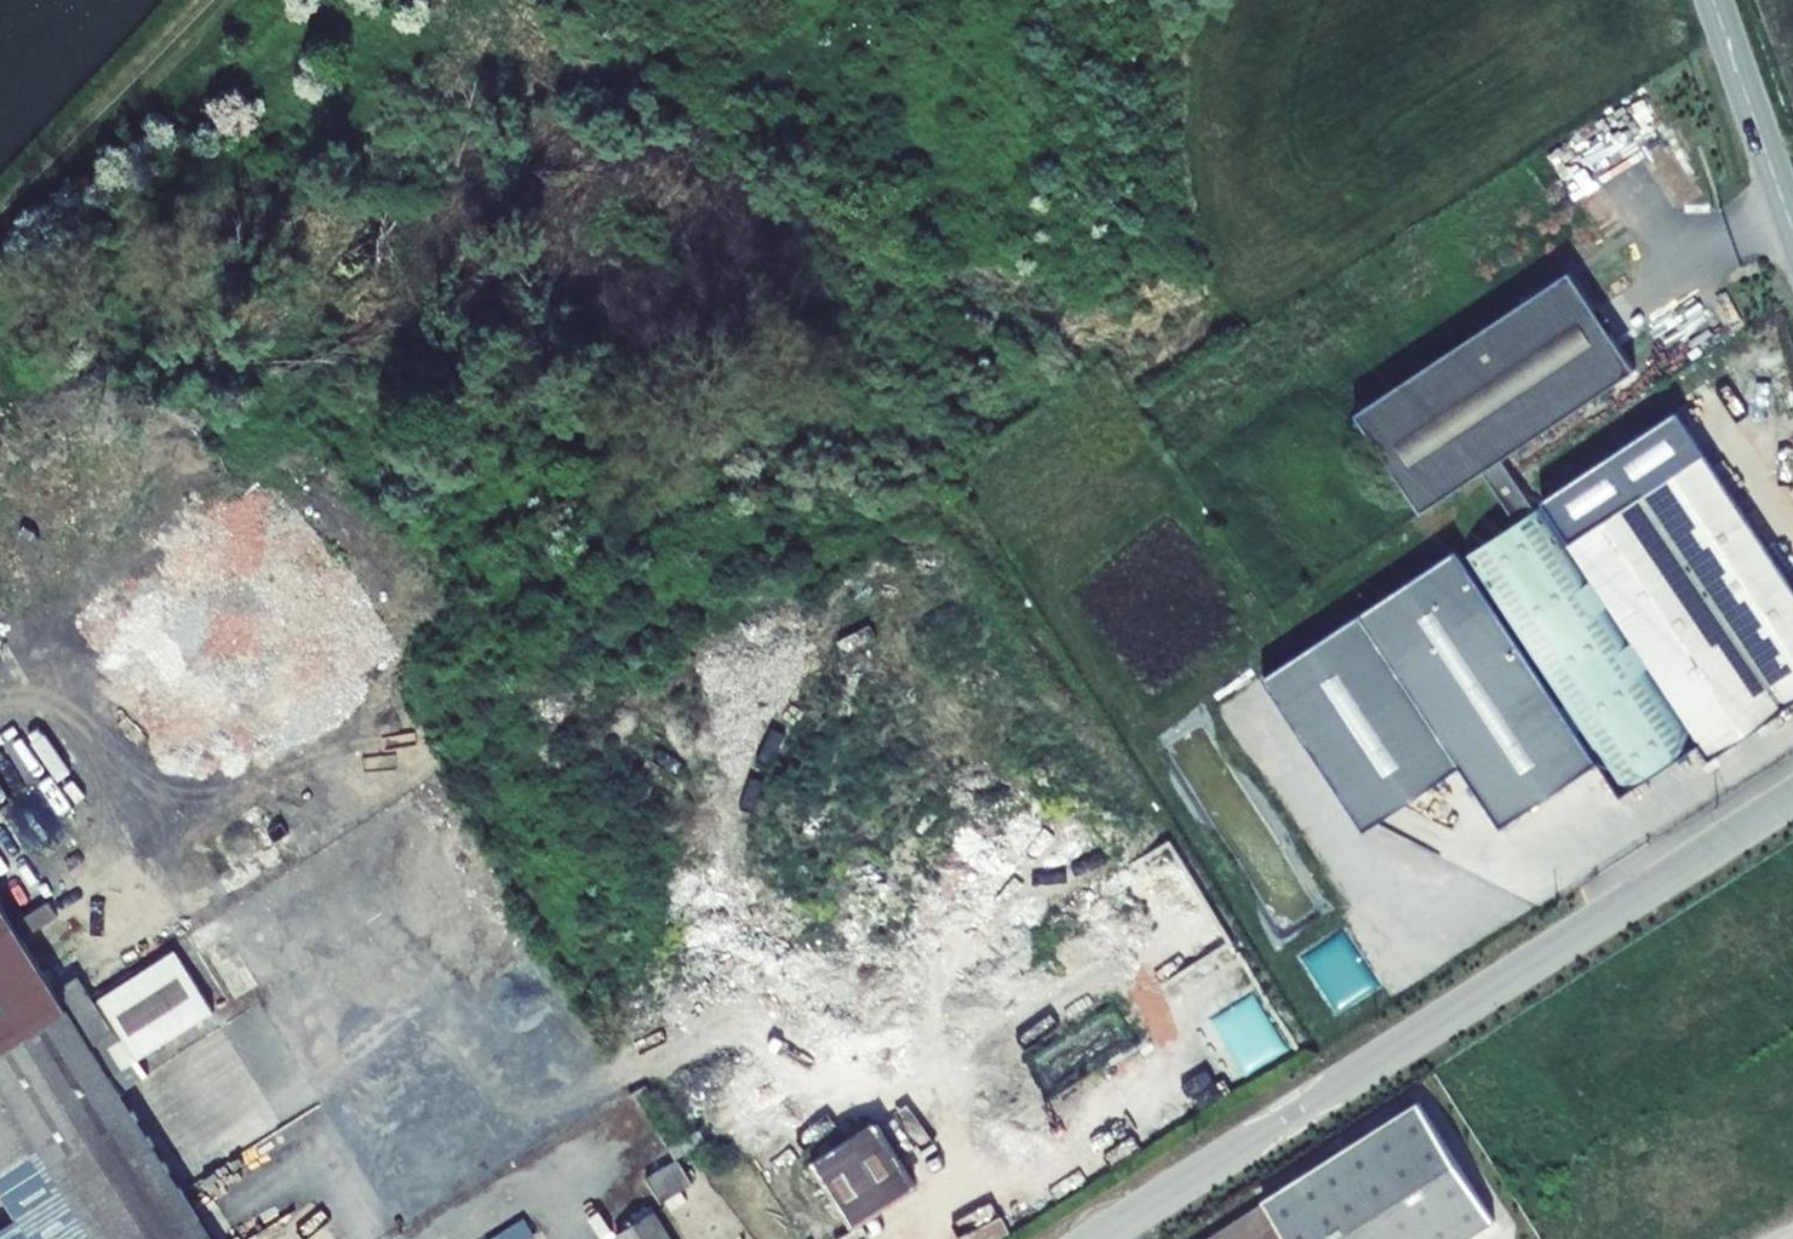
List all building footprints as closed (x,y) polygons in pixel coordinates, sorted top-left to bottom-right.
[(1354,416),(1421,516),(1481,476),(1508,516),(1531,501),(1504,461),(1636,374),(1569,274),(1354,416)] [(1569,545),(1700,743),(1711,758),(1792,704),(1792,580),(1709,453),(1573,543),(1569,545)] [(1700,743),(1569,545),(1573,543),(1546,504),(1537,510),(1531,501),(1508,516),(1513,524),(1462,558),(1597,762),(1620,796),(1700,743)] [(1462,558),(1456,551),(1263,679),(1364,831),(1460,767),(1499,827),(1597,762),(1462,558)] [(93,1039),(114,1025),(78,970),(56,984),(0,896),(0,1189),(16,1215),(0,1225),(0,1238),(220,1238),(93,1039)] [(1423,1104),(1209,1238),(1455,1238),(1493,1215),(1423,1104)] [(916,1185),(876,1120),(810,1160),(850,1225),(916,1185)] [(693,1182),(677,1157),(646,1176),(662,1202),(693,1182)] [(654,1213),(619,1234),(622,1238),(671,1238),(654,1213)]
